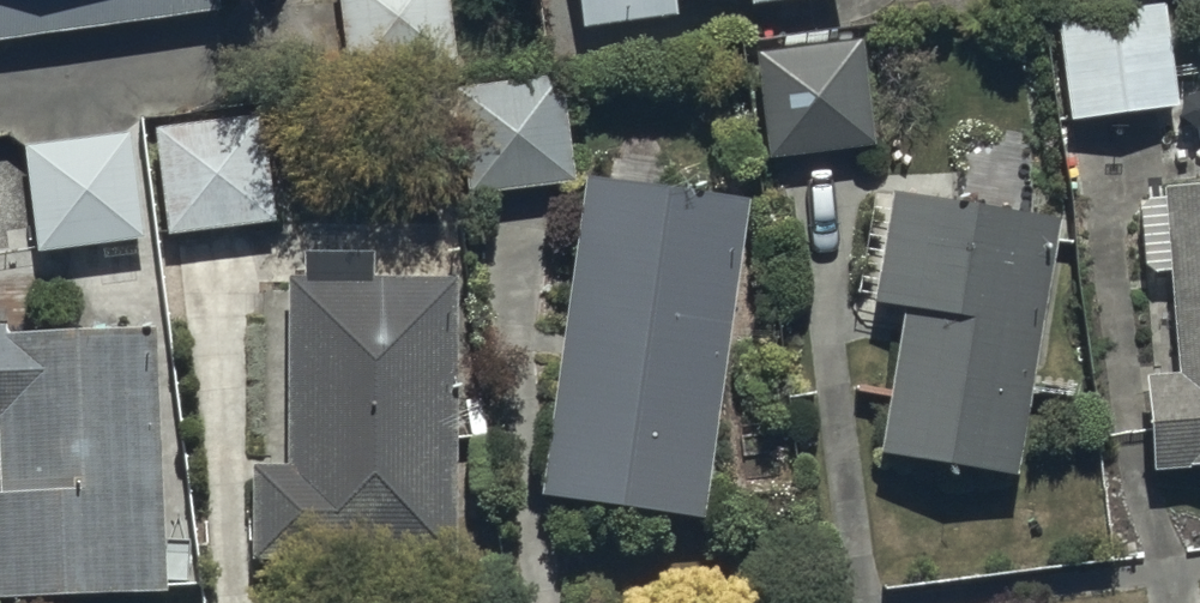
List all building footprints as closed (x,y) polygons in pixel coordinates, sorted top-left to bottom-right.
[(350,93),(452,78),(441,0),(337,0),(350,93)] [(585,73),(676,61),(674,47),(712,41),(715,61),(804,48),(800,19),(840,13),(838,0),(575,0),(585,73)] [(1174,126),(1160,14),(1056,27),(1070,139),(1174,126)] [(855,56),(758,65),(773,173),(869,160),(855,56)] [(570,197),(556,85),(449,98),(463,211),(570,197)] [(153,131),(171,250),(273,238),(258,118),(153,131)] [(146,235),(156,234),(144,145),(131,146),(129,134),(25,147),(38,267),(148,253),(146,235)] [(745,212),(583,190),(538,516),(700,538),(745,212)] [(1139,199),(1143,287),(1170,286),(1175,388),(1148,389),(1153,479),(1199,476),(1199,196),(1139,199)] [(1014,495),(1056,238),(887,210),(868,325),(900,330),(877,472),(1014,495)] [(455,408),(456,296),(372,296),(372,272),(305,272),(305,294),(291,294),(289,481),(257,481),(256,578),(451,580),(452,450),(483,450),(484,408),(455,408)] [(8,340),(0,340),(0,602),(166,602),(155,346),(9,352),(8,340)]
